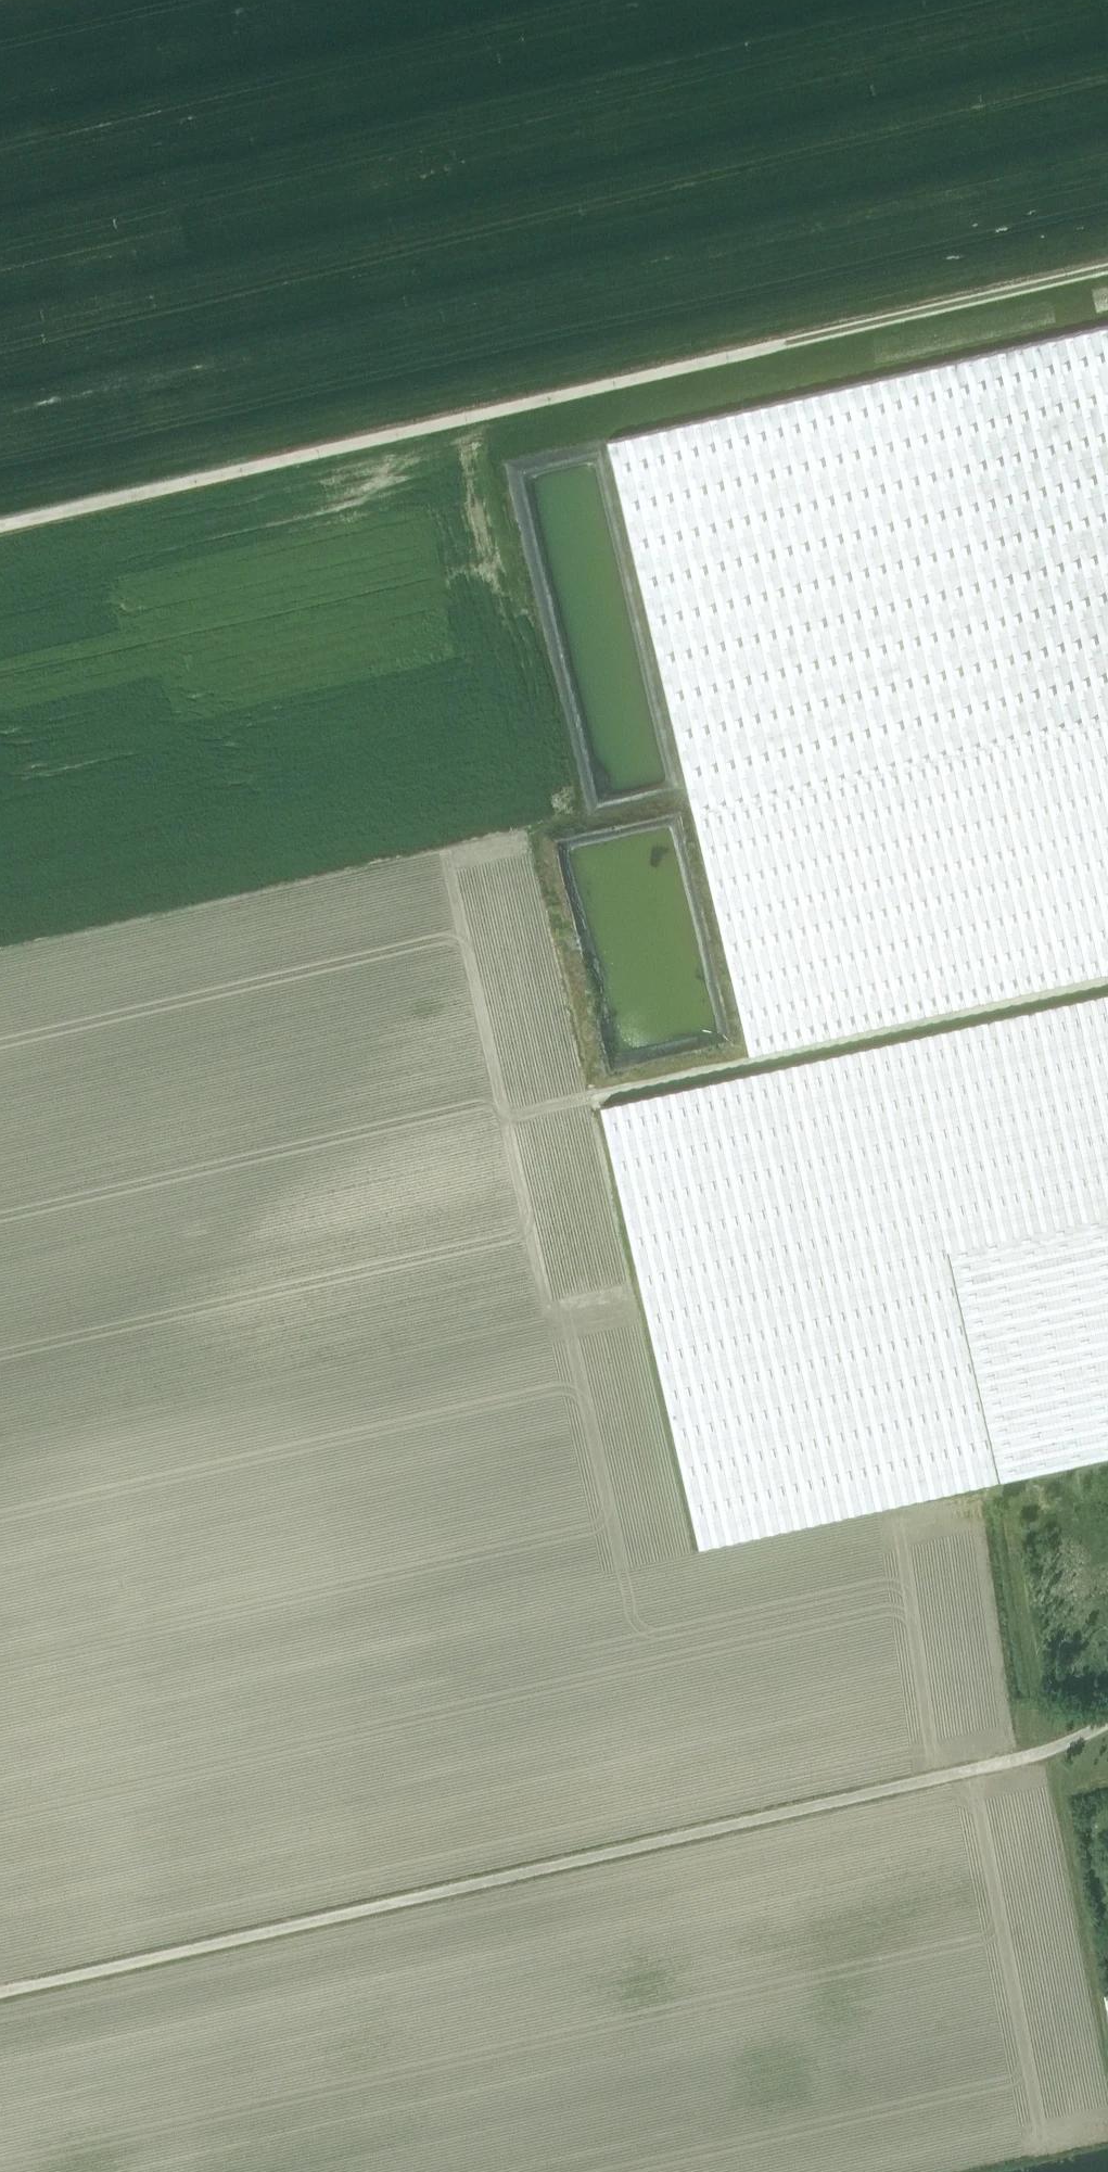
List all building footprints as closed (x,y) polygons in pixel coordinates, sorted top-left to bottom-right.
[(608,440),(751,1053),(1107,971),(1107,324),(608,440)] [(601,1105),(700,1545),(1001,1477),(1001,1479),(1107,1455),(1107,992),(601,1105)]
